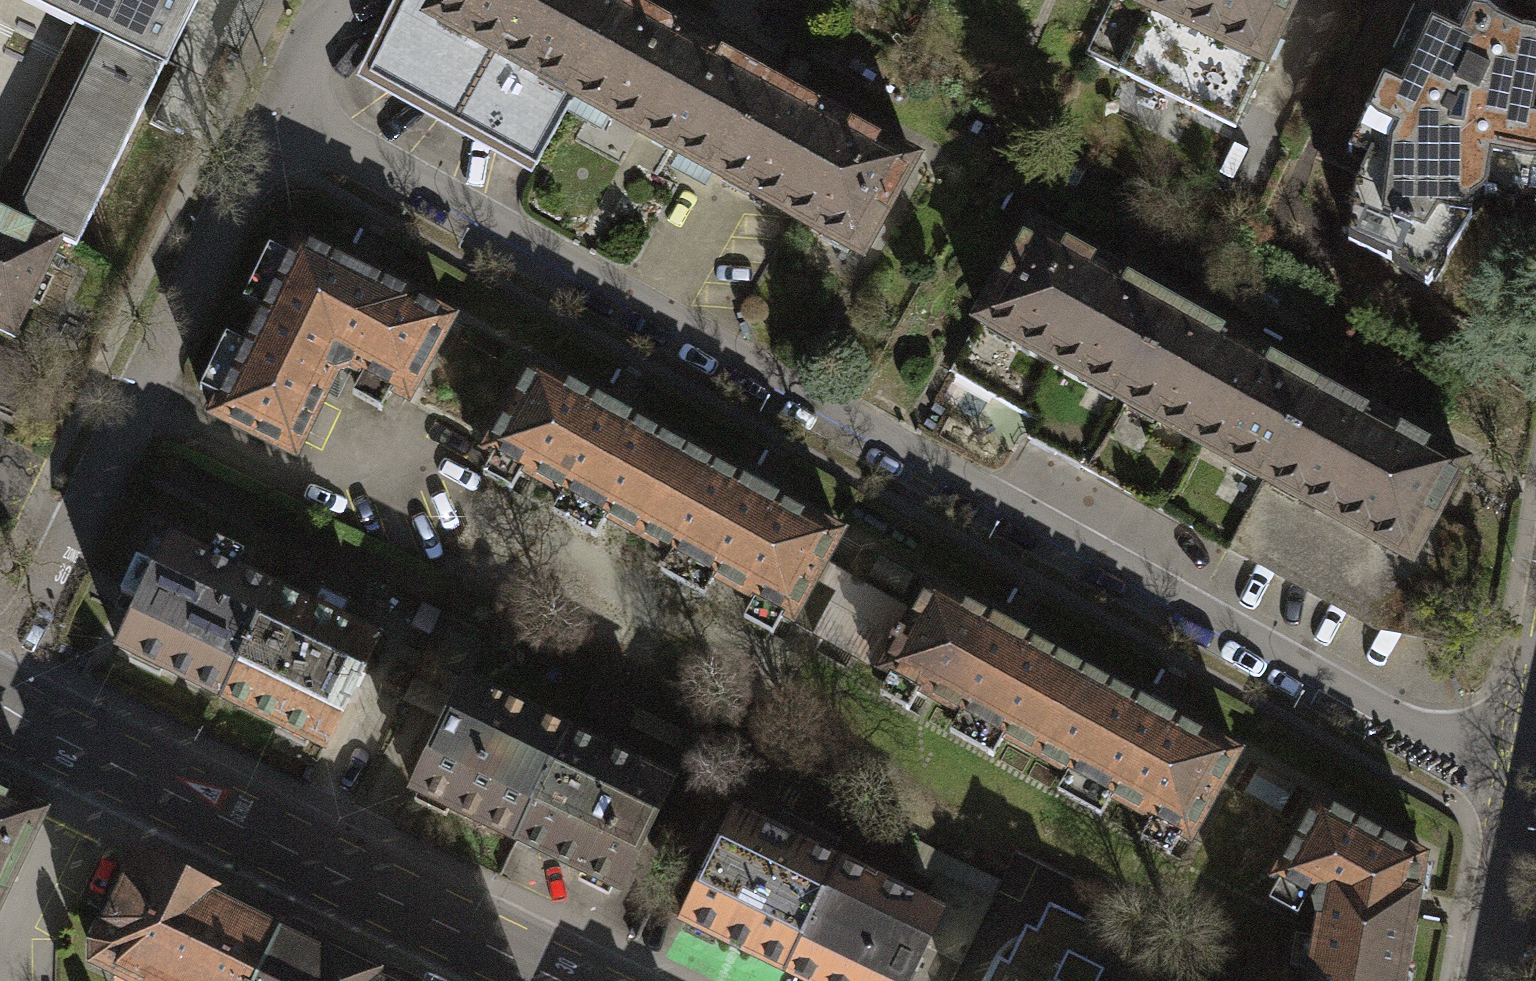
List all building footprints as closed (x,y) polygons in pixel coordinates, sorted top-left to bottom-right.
[(100,34),(14,212),(61,235),(76,241),(195,0),(31,0),(100,34)] [(573,94),(424,14),(431,0),(403,0),(368,64),(539,157),(573,94)] [(624,0),(431,0),(424,14),(573,94),(624,0)] [(573,94),(719,174),(770,78),(629,0),(624,0),(573,94)] [(1086,51),(1233,121),(1291,0),(1110,0),(1086,51)] [(1404,15),(1341,149),(1356,157),(1346,185),(1339,239),(1417,286),(1476,192),(1527,202),(1535,155),(1535,41),(1463,8),(1450,35),(1404,15)] [(770,78),(719,174),(865,252),(916,156),(770,78)] [(14,335),(61,235),(14,212),(0,206),(0,328),(14,335)] [(1120,396),(1173,300),(1027,223),(976,317),(1120,396)] [(208,418),(293,456),(335,369),(351,369),(408,398),(453,316),(291,235),(208,418)] [(1318,379),(1173,300),(1120,396),(1266,475),(1318,379)] [(1120,396),(976,317),(948,370),(1036,418),(1026,437),(1082,467),(1120,396)] [(637,536),(686,447),(530,362),(481,452),(637,536)] [(1464,459),(1318,379),(1266,475),(1411,555),(1435,510),(1464,459)] [(1120,396),(1082,467),(1228,545),(1266,475),(1120,396)] [(686,447),(637,536),(791,619),(840,530),(686,447)] [(1266,475),(1228,545),(1376,626),(1384,610),(1435,636),(1462,640),(1476,536),(1435,510),(1411,555),(1266,475)] [(218,699),(271,588),(166,539),(153,565),(133,556),(116,591),(134,600),(111,648),(218,699)] [(880,670),(913,611),(844,572),(811,632),(880,670)] [(1036,756),(1085,666),(928,582),(913,611),(880,670),(1036,756)] [(271,588),(218,699),(325,749),(378,639),(271,588)] [(1085,666),(1036,756),(1191,837),(1238,748),(1085,666)] [(407,790),(514,841),(569,726),(462,675),(407,790)] [(677,777),(569,726),(514,841),(622,892),(677,777)] [(0,791),(0,891),(40,811),(0,791)] [(1271,875),(1321,900),(1308,980),(1402,980),(1422,855),(1315,795),(1271,875)] [(679,919),(786,969),(838,862),(731,810),(679,919)] [(137,980),(252,980),(279,924),(137,856),(92,940),(94,961),(137,980)] [(838,862),(786,969),(810,980),(909,980),(928,940),(942,912),(923,903),(838,862)] [(938,873),(923,903),(942,912),(928,940),(961,956),(989,898),(938,873)] [(1081,919),(1051,980),(1208,980),(1081,919)] [(279,924),(252,980),(396,980),(279,924)]
